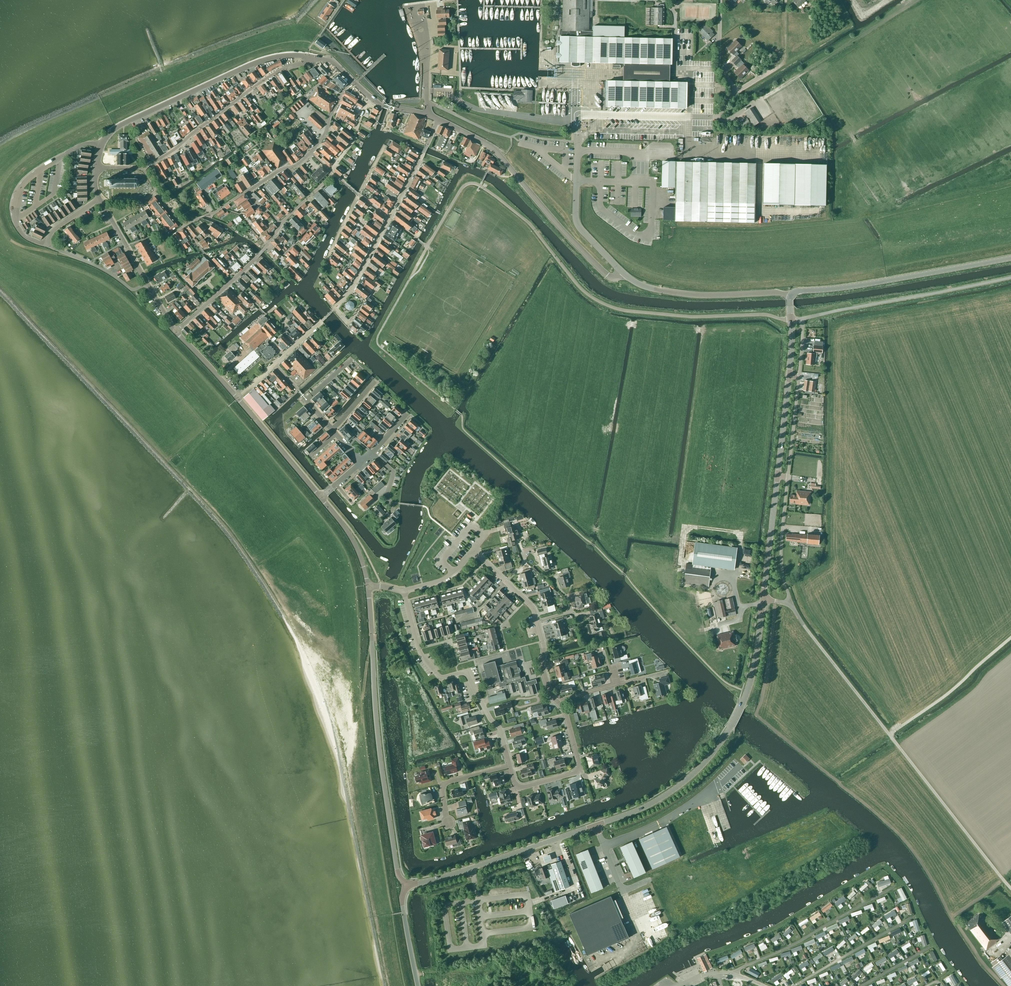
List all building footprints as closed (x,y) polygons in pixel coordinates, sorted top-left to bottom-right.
[(563,17),(562,17),(561,18),(561,20),(562,20),(563,20),(562,30),(560,30),(560,45),(561,45),(561,46),(562,46),(561,51),(560,51),(560,53),(560,54),(561,54),(561,56),(560,56),(558,58),(558,62),(572,62),(572,66),(574,67),(577,67),(580,66),(580,62),(623,63),(623,81),(607,81),(607,106),(686,108),(686,83),(670,82),(670,64),(671,64),(672,39),(624,38),(625,27),(593,26),(593,31),(589,31),(589,18),(591,18),(592,17),(593,0),(563,0),(563,17)] [(318,17),(324,21),(334,8),(327,3),(318,17)] [(650,8),(649,25),(663,25),(664,8),(664,6),(663,6),(656,6),(656,8),(650,8)] [(449,18),(449,10),(444,10),(444,9),(438,10),(436,11),(437,18),(443,18),(443,20),(439,20),(439,26),(438,26),(438,37),(445,37),(445,25),(446,25),(446,20),(446,18),(449,18)] [(710,29),(709,30),(707,28),(708,27),(705,24),(700,29),(701,28),(703,31),(701,33),(708,40),(714,35),(711,32),(712,31),(710,29)] [(322,48),(325,44),(318,39),(315,43),(322,48)] [(733,63),(739,58),(737,56),(739,54),(736,52),(742,46),(735,40),(732,44),(727,49),(733,55),(735,57),(731,61),(733,63)] [(439,50),(438,70),(448,70),(449,50),(439,50)] [(741,60),(739,58),(733,63),(736,65),(739,68),(734,72),(740,79),(749,71),(743,65),(744,64),(741,60)] [(275,68),(281,65),(279,61),(274,63),(273,61),(262,64),(260,65),(261,67),(258,70),(262,76),(268,73),(275,68)] [(326,73),(328,72),(321,64),(317,68),(324,75),(326,78),(329,76),(326,73)] [(320,75),(314,67),(308,71),(314,79),(320,75)] [(251,83),(253,82),(254,82),(259,79),(254,71),(248,75),(249,75),(246,77),(251,83)] [(308,82),(313,78),(308,71),(303,75),(308,82)] [(290,84),(288,82),(281,72),(275,75),(284,88),(286,86),(290,84)] [(337,74),(330,82),(328,80),(323,85),(325,86),(326,85),(338,92),(342,88),(347,84),(337,74)] [(282,87),(279,83),(275,76),(273,77),(269,80),(264,84),(266,87),(274,97),(277,95),(275,93),(276,93),(273,88),(272,89),(272,88),(273,87),(277,92),(281,89),(282,87)] [(304,85),(306,83),(302,76),(296,81),(299,85),(302,83),(304,85)] [(323,85),(328,80),(323,76),(318,81),(322,86),(323,85)] [(251,83),(246,77),(241,81),(241,82),(239,83),(244,90),(244,89),(246,88),(247,88),(252,84),(251,83)] [(297,91),(300,89),(297,85),(297,84),(292,77),(289,79),(293,87),(294,87),(297,91)] [(225,86),(225,85),(223,83),(221,85),(227,92),(225,94),(230,101),(235,98),(228,89),(225,86)] [(227,84),(225,85),(225,86),(228,89),(235,98),(238,95),(233,88),(233,87),(231,89),(227,84)] [(263,84),(257,88),(263,95),(268,91),(263,84)] [(237,85),(233,88),(238,95),(242,92),(238,87),(237,85)] [(293,87),(292,86),(288,89),(292,95),(296,93),(296,92),(297,91),(294,87),(293,87)] [(336,100),(322,90),(320,89),(321,87),(318,86),(317,87),(309,100),(314,103),(325,111),(325,110),(329,113),(335,104),(334,103),(336,100)] [(211,93),(221,109),(226,106),(225,105),(229,102),(226,98),(222,100),(220,98),(218,99),(216,97),(217,96),(213,90),(210,92),(211,93)] [(347,100),(350,93),(345,90),(342,97),(347,100)] [(532,91),(522,91),(522,92),(515,92),(514,99),(521,99),(521,101),(531,101),(532,91)] [(221,109),(211,93),(206,97),(216,113),(221,109)] [(358,98),(350,93),(347,100),(355,104),(354,105),(360,109),(363,104),(357,100),(358,98)] [(253,103),(249,98),(247,95),(242,98),(246,103),(248,106),(252,111),(254,110),(251,105),(253,103)] [(194,106),(205,122),(207,120),(211,118),(215,114),(203,96),(199,99),(197,96),(191,100),(194,106)] [(354,104),(349,101),(342,97),(339,103),(346,107),(351,109),(354,104)] [(243,112),(244,112),(244,113),(249,109),(242,99),(237,103),(243,112)] [(301,99),(290,108),(294,113),(304,104),(301,99)] [(244,112),(243,112),(236,103),(235,104),(231,107),(237,114),(240,112),(242,114),(244,112)] [(358,113),(352,110),(341,104),(338,111),(338,112),(336,116),(343,120),(346,116),(354,120),(358,113)] [(753,126),(761,121),(752,107),(744,112),(753,126)] [(396,114),(397,112),(391,111),(391,113),(390,113),(387,126),(393,128),(396,114)] [(193,112),(191,114),(198,125),(203,121),(198,114),(196,116),(193,112)] [(231,120),(231,119),(225,112),(220,115),(224,120),(225,121),(227,120),(229,122),(231,120)] [(260,122),(258,119),(253,114),(250,116),(255,122),(256,124),(260,122)] [(323,125),(311,114),(307,118),(319,130),(323,125)] [(427,138),(430,132),(423,129),(425,122),(424,122),(425,118),(411,114),(403,134),(418,140),(420,135),(427,138)] [(227,134),(232,130),(220,115),(216,119),(227,134)] [(357,122),(352,119),(347,116),(344,121),(354,127),(357,122)] [(163,117),(158,119),(163,128),(168,126),(163,117)] [(193,128),(198,125),(193,118),(188,121),(193,128)] [(744,127),(750,123),(747,118),(741,122),(744,127)] [(220,129),(222,127),(216,119),(211,123),(216,129),(218,127),(220,129)] [(370,128),(373,122),(368,119),(366,122),(365,121),(363,124),(370,128)] [(249,130),(251,128),(249,126),(250,126),(249,124),(248,124),(245,121),(239,126),(247,136),(251,132),(249,130)] [(155,136),(158,134),(151,122),(147,124),(155,136)] [(331,127),(337,131),(341,126),(335,122),(334,122),(331,127)] [(187,133),(192,129),(188,123),(183,127),(183,128),(179,132),(182,137),(187,133)] [(219,147),(222,145),(218,140),(217,140),(215,137),(219,135),(210,123),(205,127),(219,147)] [(441,136),(445,128),(439,126),(436,133),(441,136)] [(211,137),(210,137),(204,127),(199,131),(205,141),(208,139),(213,146),(214,145),(216,144),(213,140),(211,137)] [(343,128),(339,133),(350,142),(354,137),(343,128)] [(447,137),(451,130),(445,128),(437,146),(442,148),(447,139),(446,139),(447,137)] [(175,138),(180,135),(177,130),(172,133),(173,134),(168,137),(174,146),(178,143),(175,138)] [(314,137),(310,133),(308,130),(300,135),(303,139),(310,148),(314,144),(311,140),(314,137)] [(163,153),(151,134),(150,134),(148,131),(140,136),(140,137),(138,138),(151,158),(154,156),(155,158),(163,153)] [(207,147),(198,133),(193,136),(195,140),(202,150),(207,147)] [(325,138),(330,143),(333,139),(328,134),(325,138)] [(339,134),(336,138),(346,147),(349,142),(339,134)] [(128,135),(123,135),(119,135),(119,141),(120,141),(120,150),(120,154),(117,154),(117,165),(128,165),(128,154),(126,154),(126,150),(126,141),(128,141),(128,135)] [(168,150),(173,147),(168,139),(166,136),(164,137),(166,140),(163,142),(168,150)] [(461,145),(466,147),(470,140),(464,137),(461,145)] [(334,146),(330,143),(325,138),(321,143),(324,146),(329,150),(334,146)] [(168,150),(161,139),(157,142),(159,146),(164,153),(168,150)] [(302,152),(308,148),(304,143),(302,140),(298,143),(296,139),(294,141),(302,152)] [(190,144),(199,157),(204,154),(202,150),(195,140),(190,144)] [(453,145),(450,144),(451,142),(448,140),(446,146),(445,145),(444,148),(447,149),(450,151),(453,145)] [(467,148),(466,147),(465,151),(468,153),(471,154),(475,156),(480,145),(473,142),(470,140),(467,148)] [(281,152),(274,141),(262,150),(276,170),(288,161),(281,152)] [(389,147),(395,151),(398,153),(401,147),(392,141),(389,147)] [(341,152),(345,147),(339,142),(337,145),(333,142),(332,144),(341,152)] [(329,160),(334,155),(323,145),(318,150),(329,160)] [(292,149),(294,152),(291,155),(296,161),(300,158),(300,157),(301,157),(302,156),(302,155),(303,154),(299,149),(298,149),(296,146),(292,149)] [(334,146),(329,150),(335,156),(339,151),(334,146)] [(407,153),(408,153),(409,154),(417,158),(419,153),(411,149),(411,150),(410,149),(410,148),(407,146),(404,151),(407,153)] [(185,151),(185,152),(193,165),(198,162),(190,148),(185,151)] [(391,157),(394,153),(386,148),(383,152),(391,157)] [(295,162),(285,149),(281,152),(288,161),(291,165),(295,162)] [(188,169),(193,166),(193,165),(185,152),(180,155),(188,169)] [(260,162),(264,159),(260,152),(255,155),(252,158),(255,162),(251,165),(253,167),(259,163),(257,161),(258,160),(260,162)] [(483,161),(487,154),(482,152),(479,159),(483,161)] [(180,171),(184,170),(181,165),(180,166),(179,163),(181,162),(177,153),(173,155),(177,164),(180,171)] [(409,154),(408,153),(405,158),(414,164),(416,158),(409,154)] [(487,164),(489,165),(490,163),(493,165),(495,160),(490,157),(491,156),(487,154),(481,165),(485,167),(487,164)] [(80,157),(80,161),(88,162),(88,163),(90,163),(91,157),(77,155),(77,157),(80,157)] [(176,169),(178,168),(172,155),(167,158),(170,165),(173,164),(176,169)] [(329,167),(332,163),(324,156),(321,159),(329,167)] [(250,168),(252,166),(247,159),(246,160),(244,157),(242,160),(246,166),(249,164),(249,165),(248,166),(250,168)] [(269,162),(267,160),(266,158),(263,160),(265,164),(263,165),(264,166),(263,166),(268,173),(274,169),(269,162)] [(169,172),(171,171),(169,167),(170,167),(165,159),(160,162),(164,170),(167,168),(169,172)] [(410,170),(413,165),(407,160),(403,166),(410,170)] [(159,173),(164,170),(160,162),(155,165),(159,173)] [(454,169),(455,167),(451,165),(443,162),(442,164),(441,165),(441,166),(441,167),(449,171),(450,168),(454,169)] [(674,187),(675,162),(663,162),(662,187),(674,187)] [(677,162),(675,207),(663,207),(663,220),(675,220),(675,221),(754,223),(755,164),(677,162)] [(257,169),(261,166),(259,163),(252,167),(255,171),(258,170),(257,169)] [(407,176),(410,171),(399,163),(397,166),(394,164),(392,167),(396,169),(407,176)] [(433,177),(435,175),(433,174),(435,171),(425,163),(421,168),(431,176),(432,176),(433,177)] [(490,163),(489,165),(488,169),(500,175),(503,170),(493,165),(490,163)] [(305,174),(308,171),(302,164),(299,167),(305,174)] [(764,164),(763,204),(826,206),(826,165),(764,164)] [(383,176),(385,171),(376,165),(374,170),(383,176)] [(88,168),(74,166),(73,169),(77,169),(77,173),(87,175),(88,168)] [(250,180),(253,178),(249,172),(247,173),(247,172),(248,172),(245,166),(240,169),(243,173),(245,175),(240,178),(241,179),(241,180),(241,181),(242,181),(247,188),(253,184),(250,180)] [(317,183),(328,173),(321,166),(311,176),(317,183)] [(392,167),(391,166),(389,170),(394,174),(395,172),(398,175),(397,177),(404,182),(407,177),(396,169),(392,167)] [(262,177),(268,173),(263,167),(258,171),(262,177)] [(340,176),(343,173),(336,167),(333,171),(340,176)] [(423,178),(426,173),(419,168),(416,174),(423,178)] [(201,190),(222,175),(217,169),(196,184),(201,190)] [(233,178),(236,176),(231,169),(228,171),(233,178)] [(305,179),(307,177),(304,174),(303,176),(297,169),(292,174),(301,184),(305,179)] [(167,177),(164,170),(159,173),(163,179),(167,177)] [(288,184),(290,183),(288,180),(290,177),(284,170),(280,174),(286,181),(288,184)] [(275,177),(273,178),(281,188),(284,192),(286,190),(283,186),(287,182),(286,181),(279,173),(275,177)] [(565,182),(567,179),(559,173),(557,176),(565,182)] [(382,184),(378,181),(371,176),(367,182),(374,187),(377,183),(383,187),(384,186),(382,184)] [(415,176),(412,181),(419,185),(421,180),(415,176)] [(130,178),(130,179),(128,179),(128,178),(127,178),(127,179),(125,179),(125,178),(124,178),(124,179),(121,179),(121,178),(120,178),(120,179),(118,179),(118,178),(117,178),(117,179),(115,179),(115,178),(114,178),(114,179),(110,179),(110,178),(109,178),(109,180),(104,180),(104,186),(109,186),(109,189),(110,189),(110,188),(114,188),(114,189),(115,189),(115,188),(117,188),(117,189),(118,189),(118,188),(120,188),(120,189),(122,189),(122,188),(124,188),(124,189),(125,189),(125,188),(127,188),(127,189),(128,189),(128,188),(130,188),(130,189),(131,189),(131,188),(134,188),(135,188),(137,187),(139,185),(139,182),(137,179),(134,179),(135,178),(134,178),(133,179),(131,179),(131,178),(130,178)] [(268,183),(276,192),(281,188),(273,178),(268,182),(268,183)] [(391,179),(390,181),(393,184),(400,189),(404,183),(397,178),(395,182),(391,179)] [(397,195),(400,189),(388,181),(384,186),(397,195)] [(415,191),(419,185),(412,181),(409,187),(415,191)] [(239,182),(234,185),(240,193),(244,190),(239,182)] [(302,198),(306,194),(302,189),(302,188),(296,182),(291,186),(300,196),(298,197),(300,199),(302,198)] [(330,197),(337,190),(333,186),(334,186),(330,182),(323,189),(330,197)] [(365,187),(372,192),(373,190),(376,192),(374,194),(377,195),(380,191),(368,182),(365,187)] [(272,198),(276,195),(275,193),(276,192),(268,183),(263,187),(271,196),(272,198)] [(221,199),(230,193),(226,186),(223,188),(221,185),(216,188),(219,191),(216,193),(214,195),(217,199),(219,197),(221,199)] [(266,201),(268,198),(265,195),(267,193),(260,186),(255,190),(262,197),(266,201)] [(420,204),(421,205),(422,205),(423,203),(417,199),(419,195),(409,187),(406,193),(419,203),(420,204)] [(202,207),(208,203),(201,193),(202,192),(200,190),(196,193),(197,195),(197,196),(201,202),(200,203),(202,207)] [(265,201),(261,197),(255,191),(251,194),(257,201),(261,204),(265,201)] [(320,204),(325,199),(318,191),(312,196),(320,204)] [(237,207),(248,199),(245,193),(233,201),(237,207)] [(419,203),(406,193),(403,199),(415,209),(416,208),(419,203)] [(277,194),(276,195),(272,198),(279,206),(284,201),(277,194)] [(382,205),(384,203),(381,201),(372,194),(368,199),(377,207),(380,208),(382,205)] [(77,197),(77,201),(78,201),(78,204),(82,204),(82,201),(87,201),(87,195),(73,195),(73,197),(77,197)] [(147,202),(151,206),(157,201),(154,196),(147,202)] [(394,201),(388,198),(385,196),(381,201),(384,203),(385,203),(385,204),(390,208),(394,201)] [(66,198),(65,199),(73,211),(78,207),(72,199),(69,201),(66,198)] [(359,198),(356,204),(361,208),(362,206),(366,209),(369,205),(365,202),(359,198)] [(68,214),(73,211),(65,199),(63,200),(65,204),(62,206),(68,214)] [(329,203),(325,199),(320,204),(324,208),(329,203)] [(244,210),(251,205),(250,205),(250,204),(249,203),(247,200),(240,205),(236,208),(237,210),(241,207),(244,210)] [(400,205),(406,210),(410,213),(414,208),(410,205),(402,200),(400,205)] [(161,205),(157,201),(151,206),(150,207),(152,210),(153,209),(154,210),(161,205)] [(279,206),(283,211),(287,207),(288,208),(289,207),(284,202),(279,206)] [(304,212),(306,210),(305,209),(308,206),(305,202),(299,207),(294,212),(300,219),(301,218),(302,217),(302,216),(305,214),(304,212)] [(305,209),(306,210),(314,219),(315,219),(321,226),(329,218),(319,207),(318,207),(313,202),(305,209)] [(385,204),(385,203),(384,203),(382,205),(380,208),(387,214),(390,208),(385,204)] [(366,212),(361,208),(356,204),(353,210),(362,217),(363,216),(364,217),(364,216),(364,215),(366,212)] [(63,218),(68,214),(62,206),(59,208),(56,205),(55,206),(63,218)] [(164,209),(161,205),(154,210),(155,212),(154,213),(156,216),(158,215),(164,209)] [(431,212),(422,205),(421,205),(417,209),(428,217),(431,212)] [(63,218),(55,206),(53,207),(55,211),(52,213),(57,220),(58,221),(63,218)] [(255,212),(251,206),(247,210),(242,213),(246,218),(255,212)] [(416,219),(412,216),(399,206),(396,212),(408,221),(411,218),(415,221),(416,219)] [(260,217),(261,216),(260,214),(263,212),(259,207),(255,210),(257,214),(260,217)] [(228,213),(227,211),(223,208),(216,213),(219,217),(224,213),(225,215),(228,213)] [(168,213),(164,209),(158,215),(161,219),(168,213)] [(57,220),(52,213),(52,212),(48,214),(46,210),(44,212),(52,223),(57,220)] [(382,224),(385,217),(375,210),(372,214),(371,213),(371,212),(368,210),(367,212),(369,213),(368,215),(370,216),(370,217),(373,219),(374,218),(382,224)] [(139,214),(145,225),(148,224),(145,219),(148,217),(145,211),(139,214)] [(352,211),(350,216),(352,218),(354,220),(358,215),(352,211)] [(52,223),(44,212),(42,213),(45,216),(41,219),(47,227),(52,223)] [(414,232),(417,228),(412,225),(396,212),(393,218),(408,230),(410,227),(413,229),(412,230),(414,232)] [(171,218),(168,213),(161,219),(162,220),(161,221),(163,224),(171,218)] [(139,214),(133,217),(137,224),(140,222),(143,226),(145,225),(139,214)] [(237,224),(243,220),(239,215),(233,219),(237,224)] [(301,235),(306,230),(301,224),(301,223),(300,223),(298,221),(299,221),(298,221),(294,216),(289,221),(301,235)] [(357,222),(352,218),(350,216),(348,220),(354,225),(357,222)] [(133,217),(128,220),(134,231),(136,230),(134,225),(137,224),(133,217)] [(174,222),(171,218),(163,224),(165,226),(166,226),(168,227),(174,222)] [(257,228),(263,223),(260,218),(253,224),(257,228)] [(379,230),(382,224),(374,218),(373,220),(375,222),(372,225),(379,230)] [(132,233),(134,231),(128,220),(122,223),(126,230),(129,228),(132,233)] [(375,236),(379,230),(368,221),(363,227),(375,236)] [(174,222),(168,227),(171,232),(178,226),(174,222)] [(312,232),(318,226),(314,222),(309,228),(312,232)] [(358,232),(353,228),(354,228),(347,222),(343,228),(349,233),(352,230),(353,231),(351,234),(354,237),(358,232)] [(394,241),(400,229),(391,222),(384,234),(394,241)] [(194,238),(199,234),(191,223),(185,227),(194,238)] [(219,236),(222,230),(212,223),(208,229),(213,232),(212,234),(217,238),(218,236),(219,236)] [(267,228),(263,223),(257,228),(260,233),(267,228)] [(32,226),(31,228),(43,234),(46,228),(37,224),(35,228),(32,226)] [(204,237),(208,234),(200,224),(195,228),(200,234),(201,233),(204,237)] [(269,234),(276,227),(273,224),(266,230),(269,234)] [(67,235),(69,237),(74,233),(72,230),(69,226),(65,230),(68,235),(67,235)] [(321,230),(318,226),(312,232),(316,235),(320,231),(321,230)] [(372,242),(375,236),(364,227),(359,232),(362,235),(372,242)] [(43,234),(31,228),(30,230),(34,232),(32,235),(41,240),(43,234)] [(183,239),(182,239),(185,243),(186,242),(188,240),(185,237),(188,235),(183,228),(178,232),(183,239)] [(268,239),(271,236),(266,230),(260,235),(266,241),(268,239)] [(347,238),(349,235),(342,230),(341,233),(347,238)] [(178,242),(181,240),(182,239),(177,231),(173,234),(178,242)] [(312,237),(314,236),(310,231),(307,234),(306,233),(298,241),(300,243),(303,241),(305,243),(308,239),(309,240),(311,238),(310,238),(312,236),(312,237)] [(106,232),(100,235),(106,246),(108,245),(107,242),(106,243),(105,241),(109,239),(106,232)] [(76,236),(74,233),(69,237),(70,239),(71,238),(75,243),(79,239),(77,236),(76,236)] [(106,246),(100,235),(95,237),(98,244),(102,242),(103,244),(102,244),(104,248),(106,246)] [(279,244),(283,241),(278,235),(275,238),(270,242),(275,248),(279,244)] [(381,240),(388,246),(390,248),(391,246),(389,245),(392,241),(384,235),(381,240)] [(292,245),(297,240),(293,236),(288,241),(292,245)] [(369,249),(372,243),(364,236),(360,242),(369,249)] [(94,246),(98,244),(95,237),(89,240),(94,252),(97,251),(95,248),(94,248),(94,246)] [(352,238),(348,243),(364,257),(368,251),(352,238)] [(138,248),(139,250),(147,245),(146,242),(147,242),(145,239),(135,245),(137,248),(138,248)] [(182,239),(181,240),(182,241),(181,242),(186,249),(189,246),(188,246),(190,244),(188,241),(186,243),(186,242),(185,243),(182,239)] [(203,248),(208,245),(204,239),(199,243),(202,246),(203,248)] [(92,253),(94,252),(89,240),(83,243),(84,246),(86,250),(90,248),(91,249),(91,250),(92,253)] [(400,261),(403,258),(381,241),(378,246),(387,254),(389,251),(399,258),(398,259),(400,261)] [(344,254),(344,253),(346,251),(347,250),(337,242),(335,246),(344,254)] [(147,245),(139,250),(138,250),(140,254),(141,253),(142,255),(150,250),(149,248),(150,247),(148,244),(147,245)] [(295,257),(299,253),(293,246),(289,250),(295,257)] [(244,250),(245,252),(250,257),(254,253),(248,247),(246,249),(245,248),(243,249),(244,250)] [(112,256),(111,256),(110,255),(109,256),(110,258),(111,260),(115,258),(113,255),(114,254),(114,253),(115,252),(117,257),(123,253),(120,248),(118,248),(111,252),(110,253),(112,256)] [(277,259),(281,255),(274,248),(268,253),(273,258),(274,256),(277,259)] [(349,253),(351,254),(361,263),(364,257),(353,248),(349,253)] [(374,252),(381,258),(384,254),(376,248),(374,252)] [(144,260),(145,260),(153,255),(154,255),(152,252),(150,250),(142,255),(143,257),(142,257),(144,260)] [(308,261),(311,257),(304,250),(302,252),(301,251),(299,252),(308,261)] [(339,259),(341,256),(335,251),(333,254),(339,259)] [(251,258),(250,257),(245,252),(243,254),(242,253),(240,254),(247,262),(251,258)] [(293,266),(297,262),(290,255),(288,252),(286,255),(288,257),(286,259),(291,265),(293,266)] [(107,253),(104,255),(101,257),(104,262),(110,258),(109,256),(107,253)] [(123,253),(117,257),(120,262),(127,259),(123,253)] [(382,268),(386,263),(374,253),(371,259),(382,268)] [(243,266),(247,262),(240,254),(239,256),(240,257),(237,259),(243,266)] [(145,260),(146,262),(145,262),(147,266),(157,260),(155,257),(155,258),(153,255),(145,260)] [(341,264),(339,262),(331,255),(328,260),(335,266),(337,264),(340,266),(341,264)] [(184,278),(192,287),(197,282),(208,272),(209,272),(214,267),(207,259),(206,260),(204,256),(199,260),(197,258),(188,266),(190,269),(187,272),(186,273),(185,273),(182,276),(184,278)] [(306,268),(310,264),(302,256),(299,260),(306,268)] [(222,264),(220,262),(215,257),(212,260),(223,272),(225,270),(224,268),(221,265),(222,264)] [(353,257),(352,258),(351,259),(354,261),(353,263),(352,264),(358,269),(361,263),(353,257)] [(111,260),(110,258),(104,262),(107,267),(113,264),(111,260)] [(130,264),(127,259),(120,262),(123,268),(130,264)] [(381,269),(382,268),(371,259),(366,267),(374,273),(378,268),(380,269),(381,269)] [(231,262),(239,270),(243,266),(236,260),(234,262),(233,261),(231,262)] [(265,274),(270,269),(260,260),(255,265),(265,274)] [(346,268),(354,276),(358,270),(352,264),(353,263),(350,261),(348,263),(349,264),(346,268)] [(235,274),(239,270),(231,262),(230,264),(231,265),(228,267),(235,274)] [(223,272),(227,276),(231,272),(226,266),(227,265),(224,263),(222,264),(221,265),(224,268),(225,270),(223,272)] [(397,275),(399,272),(395,268),(388,263),(386,265),(390,268),(389,269),(392,271),(392,272),(397,275)] [(133,269),(130,264),(123,268),(126,273),(128,272),(131,270),(133,269)] [(262,272),(261,271),(255,265),(251,269),(257,275),(259,273),(261,274),(262,272)] [(299,281),(303,277),(291,265),(287,269),(299,281)] [(374,273),(367,267),(363,273),(373,280),(377,275),(374,273)] [(343,272),(342,274),(344,276),(351,282),(354,276),(345,268),(342,271),(343,272)] [(254,281),(255,280),(258,283),(261,280),(250,269),(246,273),(254,281)] [(126,273),(123,275),(127,281),(132,278),(129,273),(132,272),(131,270),(128,272),(126,273)] [(343,276),(344,276),(342,274),(339,271),(337,274),(342,278),(336,285),(343,292),(350,283),(343,276)] [(158,284),(167,278),(164,272),(158,275),(157,274),(154,277),(156,281),(156,282),(158,284)] [(248,282),(249,281),(252,283),(250,285),(256,290),(258,288),(257,286),(253,282),(245,274),(240,278),(246,283),(247,282),(248,282)] [(372,289),(376,284),(363,274),(358,282),(364,287),(366,284),(372,289)] [(243,291),(247,286),(240,278),(235,283),(243,291)] [(168,286),(171,284),(169,282),(166,283),(159,287),(162,293),(169,289),(168,286)] [(332,305),(337,299),(325,285),(323,287),(326,290),(328,292),(324,296),(332,305)] [(366,300),(369,303),(371,300),(368,298),(370,295),(357,285),(354,291),(365,299),(366,300)] [(335,286),(333,287),(330,290),(338,298),(342,293),(335,286)] [(221,302),(225,306),(236,295),(229,288),(218,298),(219,298),(219,299),(219,300),(220,300),(222,301),(221,302)] [(168,302),(175,298),(172,292),(165,297),(168,302)] [(237,296),(247,307),(248,308),(252,303),(248,299),(245,296),(241,292),(237,296)] [(196,305),(202,300),(195,293),(190,298),(196,305)] [(237,296),(236,295),(225,306),(232,314),(238,308),(243,314),(247,310),(246,309),(247,307),(237,296)] [(259,303),(262,300),(256,295),(253,298),(259,303)] [(371,309),(373,306),(370,304),(369,303),(366,300),(362,306),(369,311),(371,312),(372,310),(371,309)] [(178,304),(175,301),(172,305),(177,311),(174,313),(180,320),(185,315),(179,309),(181,307),(178,304)] [(188,312),(193,308),(188,303),(187,303),(186,302),(184,303),(183,302),(181,304),(183,307),(188,312)] [(355,303),(350,302),(346,305),(348,309),(353,311),(356,308),(355,303)] [(216,311),(218,309),(212,303),(208,307),(216,315),(218,313),(216,311)] [(370,312),(362,306),(359,311),(367,317),(369,314),(373,317),(374,315),(370,312)] [(278,307),(274,311),(280,317),(284,313),(278,307)] [(307,329),(312,324),(297,307),(292,312),(303,324),(307,329)] [(215,324),(220,320),(216,316),(215,315),(213,317),(211,315),(206,308),(201,313),(206,319),(209,317),(215,324)] [(313,324),(317,321),(312,315),(313,315),(307,309),(303,313),(307,317),(307,318),(313,324)] [(370,323),(372,321),(367,317),(359,311),(356,316),(363,322),(365,320),(370,323)] [(241,320),(237,315),(231,321),(236,326),(241,320)] [(192,320),(200,329),(205,325),(197,316),(192,320)] [(256,323),(240,337),(242,340),(240,341),(241,342),(239,344),(241,346),(245,342),(252,351),(266,339),(265,338),(267,336),(269,338),(273,334),(273,335),(278,331),(264,316),(257,323),(257,324),(256,323)] [(364,332),(366,329),(361,325),(363,323),(355,317),(352,322),(364,332)] [(215,327),(212,325),(208,321),(206,323),(212,330),(215,327)] [(362,330),(352,322),(348,327),(355,333),(358,330),(361,332),(362,330)] [(302,334),(306,330),(300,324),(298,326),(295,323),(294,324),(297,327),(302,334)] [(189,337),(192,334),(184,327),(182,330),(189,337)] [(294,341),(301,335),(295,329),(290,334),(289,335),(294,341)] [(328,351),(332,356),(337,352),(338,352),(339,351),(339,350),(343,346),(341,343),(342,342),(342,341),(336,334),(334,336),(339,342),(328,351)] [(286,349),(291,344),(282,335),(277,339),(280,343),(276,346),(282,352),(286,349)] [(317,350),(322,345),(312,335),(307,339),(317,350)] [(207,344),(210,341),(204,336),(201,339),(207,344)] [(302,344),(312,354),(317,350),(307,339),(302,344)] [(258,348),(254,351),(258,356),(262,353),(268,360),(276,353),(266,342),(263,345),(263,346),(259,349),(258,348)] [(228,349),(230,351),(224,357),(226,359),(226,360),(227,361),(228,361),(234,356),(232,354),(238,349),(237,348),(239,346),(236,343),(234,344),(233,344),(228,349)] [(307,359),(312,354),(302,344),(297,348),(307,359)] [(822,353),(823,346),(814,345),(813,352),(811,351),(810,353),(807,353),(806,364),(814,365),(814,362),(815,362),(816,357),(817,357),(817,352),(822,353)] [(315,369),(306,359),(297,349),(285,359),(303,379),(315,369)] [(254,351),(249,354),(254,360),(258,356),(254,351)] [(254,360),(249,354),(245,359),(249,364),(254,360)] [(249,364),(245,359),(241,362),(246,368),(249,364)] [(291,366),(285,360),(281,363),(287,370),(291,366)] [(246,368),(241,362),(237,365),(242,371),(246,368)] [(242,371),(237,365),(234,368),(239,374),(242,371)] [(280,391),(283,389),(275,380),(276,380),(275,379),(279,376),(274,370),(270,374),(273,377),(272,377),(269,374),(267,376),(263,379),(271,387),(273,385),(272,383),(273,382),(275,385),(280,391)] [(353,377),(361,384),(365,379),(357,373),(353,377)] [(275,380),(283,389),(285,387),(289,391),(292,389),(288,385),(282,379),(279,376),(275,379),(276,380),(275,380)] [(361,384),(353,377),(351,380),(350,379),(349,380),(350,381),(357,388),(361,384)] [(269,387),(263,380),(259,384),(265,391),(267,388),(270,392),(272,390),(269,387)] [(810,393),(810,391),(814,392),(816,382),(805,380),(804,385),(803,390),(808,391),(808,393),(810,393)] [(350,381),(346,385),(354,392),(357,388),(350,381)] [(253,388),(260,395),(264,400),(266,398),(262,394),(265,391),(258,384),(253,388)] [(346,385),(343,390),(350,396),(354,392),(346,385)] [(382,394),(375,387),(371,392),(378,398),(380,399),(381,398),(379,397),(382,394)] [(264,402),(260,395),(253,388),(243,397),(262,420),(263,420),(271,413),(274,410),(266,400),(264,402)] [(339,393),(339,394),(346,400),(350,396),(343,390),(340,392),(339,391),(338,392),(339,393)] [(315,403),(322,397),(323,396),(319,392),(311,399),(315,403)] [(365,399),(372,405),(373,406),(374,405),(373,404),(376,401),(368,394),(365,399)] [(322,397),(315,403),(318,408),(326,401),(325,401),(327,400),(326,399),(324,400),(322,397)] [(372,405),(365,399),(361,403),(368,409),(372,405)] [(328,404),(326,401),(318,408),(322,412),(329,406),(329,405),(330,404),(329,403),(328,404)] [(367,413),(366,412),(368,409),(361,403),(357,408),(364,414),(365,413),(367,415),(367,413)] [(395,405),(391,410),(398,416),(402,412),(395,405)] [(300,417),(307,410),(303,406),(295,413),(299,417),(300,417)] [(331,408),(324,414),(328,419),(335,413),(331,408)] [(307,410),(300,417),(304,421),(311,415),(307,410)] [(351,414),(359,420),(362,416),(355,410),(351,414)] [(388,414),(385,417),(392,423),(396,419),(389,412),(389,413),(387,412),(386,413),(388,414)] [(359,420),(351,414),(348,418),(351,421),(355,425),(355,424),(357,425),(358,424),(356,423),(359,420)] [(392,423),(385,417),(384,416),(383,417),(384,418),(381,421),(389,427),(392,423)] [(307,426),(310,430),(318,423),(315,419),(307,426)] [(410,419),(406,423),(414,430),(418,425),(410,419)] [(389,427),(381,421),(380,420),(379,421),(380,422),(378,425),(385,431),(389,427)] [(318,423),(310,430),(310,431),(311,432),(312,431),(315,434),(322,427),(318,423)] [(414,430),(406,423),(403,427),(410,433),(414,430)] [(349,431),(344,425),(338,431),(343,436),(349,431)] [(288,432),(293,438),(300,432),(295,426),(288,432)] [(411,434),(410,433),(403,427),(400,431),(407,437),(408,438),(411,434)] [(349,431),(343,436),(348,441),(354,436),(349,431)] [(363,431),(356,438),(361,442),(367,435),(363,431)] [(403,442),(404,441),(407,437),(400,431),(396,435),(400,439),(401,439),(403,442)] [(300,432),(293,438),(298,443),(305,437),(300,432)] [(326,432),(318,438),(322,442),(329,436),(326,432)] [(372,439),(371,438),(367,435),(361,442),(365,446),(372,439)] [(372,437),(371,438),(372,439),(365,446),(369,450),(377,441),(372,437)] [(400,439),(397,443),(404,450),(408,445),(404,441),(403,442),(401,439),(400,439)] [(340,455),(343,452),(335,442),(329,447),(335,454),(337,452),(340,455)] [(318,444),(316,443),(314,445),(312,443),(305,450),(309,454),(316,448),(317,446),(316,445),(318,444)] [(400,454),(404,450),(397,443),(393,447),(393,448),(396,450),(400,454)] [(393,447),(389,444),(385,448),(393,454),(396,450),(393,448),(393,447)] [(329,447),(324,452),(330,458),(335,454),(329,447)] [(382,452),(390,459),(393,455),(393,454),(385,448),(382,452)] [(324,463),(330,458),(324,452),(319,456),(324,463)] [(382,452),(378,456),(386,462),(388,459),(389,460),(391,459),(390,459),(382,452)] [(342,461),(348,468),(353,463),(345,454),(341,456),(344,460),(342,461)] [(321,470),(326,465),(324,463),(319,456),(313,461),(321,470)] [(375,459),(370,463),(376,470),(381,466),(375,459)] [(342,461),(337,466),(342,473),(348,468),(342,461)] [(366,467),(372,474),(376,470),(370,463),(366,467)] [(337,466),(331,471),(337,478),(342,473),(337,466)] [(372,474),(366,467),(361,470),(368,478),(372,474)] [(329,469),(324,473),(332,482),(337,478),(331,471),(331,470),(329,469)] [(363,482),(365,480),(359,473),(355,476),(361,484),(361,483),(363,485),(364,484),(363,482)] [(344,490),(349,495),(355,490),(350,484),(344,490)] [(349,495),(353,500),(360,495),(358,493),(364,487),(361,484),(355,490),(349,495)] [(371,497),(375,493),(371,489),(366,493),(368,495),(359,503),(365,510),(374,501),(371,497)] [(809,505),(811,492),(797,490),(796,495),(790,495),(789,502),(794,503),(794,504),(809,505)] [(380,517),(384,513),(378,505),(377,506),(376,506),(376,507),(373,509),(380,517)] [(397,510),(394,512),(390,515),(394,520),(398,517),(396,514),(399,512),(397,510)] [(385,532),(395,524),(390,518),(385,522),(386,523),(381,527),(385,532)] [(507,531),(508,534),(518,532),(517,528),(516,526),(511,527),(509,521),(514,519),(516,519),(515,518),(503,521),(505,532),(507,531)] [(508,534),(507,535),(508,535),(509,538),(507,538),(509,547),(516,545),(514,540),(519,538),(519,535),(518,532),(508,534)] [(819,544),(819,535),(807,534),(807,535),(793,534),(793,533),(792,533),(792,534),(786,534),(786,540),(786,541),(788,541),(789,541),(790,541),(792,541),(792,544),(796,545),(796,542),(799,542),(807,543),(811,544),(819,544)] [(472,535),(467,544),(471,547),(477,538),(472,535)] [(708,587),(711,567),(734,570),(737,547),(695,542),(692,564),(686,563),(684,583),(708,587)] [(497,554),(498,558),(509,555),(508,555),(506,549),(507,549),(507,546),(500,547),(500,550),(496,551),(496,552),(497,554),(496,554),(497,554)] [(452,563),(455,566),(466,551),(463,549),(452,563)] [(545,557),(544,554),(547,553),(546,549),(537,551),(538,555),(539,555),(541,563),(543,562),(545,569),(553,567),(550,556),(545,557)] [(436,562),(442,552),(438,550),(432,560),(436,562)] [(498,558),(497,558),(498,558),(500,565),(504,564),(505,569),(512,568),(511,562),(510,562),(508,556),(509,555),(498,558)] [(521,581),(533,578),(531,578),(530,572),(531,571),(530,568),(523,570),(524,573),(519,574),(519,575),(520,574),(520,577),(521,577),(521,581)] [(568,578),(571,578),(569,572),(562,574),(563,576),(558,578),(559,582),(560,582),(562,588),(570,586),(568,578)] [(480,579),(480,580),(488,587),(492,583),(493,584),(487,578),(486,577),(484,575),(484,576),(481,580),(480,579)] [(533,578),(521,581),(522,581),(523,587),(527,586),(528,589),(535,587),(534,584),(533,585),(532,578),(533,578)] [(488,587),(480,580),(477,584),(476,583),(477,584),(484,591),(486,588),(488,590),(491,593),(492,591),(489,588),(488,587)] [(485,592),(484,591),(477,584),(473,588),(472,587),(485,599),(486,597),(483,595),(482,593),(484,591),(485,592)] [(483,601),(485,599),(472,587),(473,588),(469,592),(468,591),(470,593),(471,594),(478,600),(476,599),(478,597),(480,598),(483,601)] [(501,599),(501,600),(509,607),(512,603),(513,603),(504,594),(505,592),(501,588),(498,592),(503,597),(502,599),(500,598),(501,599)] [(459,601),(460,603),(460,601),(465,600),(465,602),(466,602),(463,593),(463,592),(462,589),(462,590),(457,591),(460,601),(459,601)] [(541,601),(551,598),(552,598),(551,598),(549,592),(550,592),(550,589),(543,590),(543,593),(539,594),(539,595),(540,597),(539,597),(540,597),(541,601)] [(454,603),(459,601),(460,601),(457,591),(457,590),(456,590),(457,591),(452,593),(454,603),(455,605),(454,603)] [(582,605),(589,603),(586,604),(585,599),(588,598),(588,597),(587,598),(586,591),(579,593),(580,596),(575,597),(577,605),(578,605),(579,608),(583,607),(582,605)] [(451,603),(454,603),(452,593),(451,592),(451,593),(446,594),(446,593),(450,610),(453,610),(453,609),(452,609),(451,606),(452,606),(452,605),(451,603)] [(449,611),(450,610),(446,593),(446,594),(441,596),(441,595),(440,595),(441,598),(442,599),(441,599),(444,607),(443,605),(446,605),(447,607),(448,611),(449,611)] [(433,608),(438,607),(439,609),(437,600),(436,600),(436,599),(435,596),(435,597),(430,598),(430,597),(430,598),(430,599),(433,608)] [(732,597),(724,599),(717,601),(713,602),(717,617),(720,616),(721,617),(726,616),(726,617),(736,614),(734,607),(732,597)] [(493,599),(497,604),(505,611),(508,607),(509,607),(501,600),(499,602),(497,600),(497,601),(494,598),(493,599)] [(553,605),(551,598),(541,601),(543,607),(547,606),(548,612),(556,610),(554,604),(553,605)] [(435,614),(433,610),(433,608),(430,599),(425,600),(425,599),(424,599),(425,600),(427,610),(428,612),(428,610),(433,608),(433,610),(431,611),(432,615),(435,614)] [(505,611),(497,604),(493,599),(491,601),(494,604),(496,602),(497,604),(494,608),(501,615),(505,611)] [(419,601),(424,617),(426,617),(425,613),(424,611),(427,610),(425,600),(419,601),(419,600),(419,601),(419,602),(419,601)] [(419,601),(419,602),(414,603),(414,602),(414,605),(415,606),(417,613),(417,615),(417,613),(420,612),(420,614),(422,618),(421,618),(424,617),(419,601)] [(496,618),(500,614),(501,616),(502,615),(501,615),(494,608),(491,605),(492,607),(490,609),(489,608),(486,605),(484,606),(487,609),(489,611),(496,618)] [(487,609),(484,606),(483,608),(486,611),(487,612),(485,615),(483,613),(490,620),(493,623),(493,622),(492,622),(496,618),(497,619),(497,618),(496,618),(489,611),(487,609)] [(600,619),(604,617),(601,607),(589,610),(591,617),(589,618),(590,618),(592,623),(587,624),(589,634),(597,632),(595,627),(603,625),(602,625),(600,619)] [(565,628),(566,627),(565,627),(563,621),(564,621),(563,618),(556,620),(557,623),(552,624),(553,624),(553,626),(553,627),(554,627),(554,630),(565,628)] [(447,634),(447,635),(448,634),(453,633),(451,624),(453,624),(452,620),(447,621),(448,621),(449,625),(445,626),(447,634)] [(438,624),(442,636),(447,634),(445,626),(442,627),(441,623),(438,624)] [(437,628),(434,629),(436,638),(436,637),(441,636),(442,636),(438,624),(436,624),(436,625),(437,628)] [(429,626),(427,627),(430,639),(436,638),(434,629),(430,630),(429,626)] [(430,639),(427,627),(424,628),(425,632),(422,632),(424,641),(430,639)] [(479,635),(480,637),(484,636),(495,632),(494,627),(495,627),(492,628),(491,628),(484,630),(482,630),(482,631),(484,630),(485,633),(483,634),(479,635)] [(566,634),(565,628),(554,630),(554,631),(555,631),(556,637),(560,636),(561,639),(568,637),(567,634),(566,634)] [(734,636),(733,631),(717,635),(718,640),(717,640),(719,649),(736,645),(735,641),(737,641),(736,635),(734,636)] [(484,636),(480,637),(480,639),(484,638),(486,638),(487,641),(485,641),(487,641),(498,638),(497,638),(496,633),(497,632),(496,632),(495,632),(484,636)] [(457,642),(466,639),(465,636),(469,635),(468,633),(464,634),(456,636),(457,642)] [(498,638),(487,641),(488,644),(486,644),(486,645),(482,646),(482,645),(483,648),(498,643),(497,638),(498,638)] [(466,643),(466,639),(457,642),(459,647),(459,648),(471,644),(470,642),(466,643)] [(499,643),(498,643),(483,648),(483,650),(487,649),(489,648),(490,651),(488,652),(497,650),(498,649),(498,650),(501,649),(501,648),(500,649),(498,644),(499,643)] [(472,647),(471,644),(459,648),(460,653),(469,651),(468,648),(472,647)] [(620,646),(612,648),(615,658),(620,657),(621,660),(628,658),(627,655),(622,656),(620,646)] [(469,651),(460,653),(460,654),(461,653),(462,659),(467,658),(468,660),(475,658),(474,653),(470,655),(469,651)] [(584,660),(586,660),(590,660),(591,663),(599,660),(598,655),(595,656),(593,652),(583,655),(584,660)] [(635,663),(628,664),(631,674),(638,673),(636,665),(639,664),(637,658),(634,659),(635,663)] [(556,672),(565,670),(564,667),(567,665),(567,664),(568,663),(567,659),(561,661),(562,665),(554,667),(556,672)] [(601,666),(599,660),(591,663),(591,665),(588,667),(589,669),(601,666)] [(496,666),(495,661),(483,664),(485,672),(481,673),(484,683),(488,682),(489,685),(498,682),(500,687),(507,685),(510,693),(517,691),(516,689),(518,689),(520,693),(527,691),(529,690),(530,695),(537,693),(535,684),(535,685),(535,684),(537,683),(536,679),(526,682),(525,677),(522,677),(522,678),(521,678),(519,672),(520,671),(519,668),(518,667),(516,661),(506,663),(506,664),(503,665),(503,664),(496,666)] [(565,672),(565,670),(556,672),(557,678),(564,676),(565,680),(571,678),(570,677),(569,671),(565,672)] [(596,682),(592,684),(593,687),(599,686),(598,683),(605,681),(603,674),(595,677),(596,682)] [(664,685),(669,683),(668,677),(659,679),(660,683),(654,684),(656,694),(659,695),(659,696),(660,696),(662,697),(664,693),(665,693),(665,692),(664,685)] [(569,685),(560,687),(562,694),(572,691),(571,687),(575,686),(574,680),(568,682),(569,685)] [(448,683),(450,687),(447,688),(448,692),(451,691),(454,690),(456,694),(461,692),(459,687),(456,687),(455,681),(448,683)] [(437,695),(443,693),(441,685),(434,686),(437,695)] [(641,687),(640,685),(633,687),(635,697),(639,696),(639,699),(642,700),(648,698),(645,686),(641,687)] [(625,699),(622,689),(615,691),(618,700),(615,701),(616,704),(620,703),(622,703),(621,700),(625,699)] [(506,699),(505,693),(503,693),(502,691),(496,692),(497,695),(488,697),(490,704),(506,699)] [(609,697),(608,693),(602,695),(604,704),(610,702),(611,704),(612,704),(613,708),(616,707),(615,703),(613,696),(609,697)] [(598,706),(596,697),(589,699),(591,705),(588,706),(589,711),(592,711),(594,710),(594,707),(598,706)] [(502,704),(503,707),(495,709),(496,715),(505,713),(504,710),(510,708),(512,707),(511,701),(502,704)] [(583,703),(583,701),(576,703),(579,713),(585,711),(586,713),(587,713),(588,717),(591,717),(587,703),(583,703)] [(461,705),(460,702),(454,704),(456,709),(461,708),(462,712),(471,709),(469,703),(461,705)] [(548,713),(547,707),(542,708),(541,704),(531,707),(532,713),(534,713),(535,717),(548,713)] [(468,726),(478,723),(475,716),(469,718),(468,715),(459,717),(461,725),(468,723),(468,726)] [(547,722),(546,719),(539,721),(540,726),(547,725),(548,730),(552,729),(552,728),(557,726),(555,720),(547,722)] [(523,723),(519,724),(519,727),(509,729),(511,737),(522,734),(520,728),(524,727),(523,723)] [(482,728),(479,729),(479,726),(469,728),(469,729),(470,731),(470,732),(470,733),(471,734),(472,734),(473,735),(474,734),(475,737),(484,735),(482,728)] [(521,741),(525,740),(523,735),(518,737),(518,740),(513,741),(514,748),(522,745),(521,741)] [(563,746),(560,735),(551,737),(553,744),(554,748),(563,746)] [(481,751),(491,748),(489,741),(485,742),(484,739),(474,742),(476,749),(480,748),(481,751)] [(527,752),(526,749),(519,751),(520,753),(516,754),(519,763),(525,761),(523,753),(527,752)] [(598,760),(596,754),(591,755),(586,757),(588,763),(589,763),(590,766),(594,765),(594,766),(599,764),(598,760)] [(746,754),(740,760),(744,764),(750,759),(746,754)] [(556,769),(566,766),(564,759),(556,761),(555,757),(547,759),(549,766),(555,764),(556,769)] [(453,764),(445,766),(447,774),(457,772),(456,765),(459,764),(459,765),(460,765),(458,758),(451,760),(453,764)] [(534,769),(533,763),(527,765),(528,768),(520,770),(522,777),(532,775),(531,770),(534,769)] [(602,786),(602,787),(604,788),(606,787),(607,785),(606,783),(605,782),(604,782),(603,780),(604,780),(606,777),(606,776),(609,775),(607,769),(600,770),(600,771),(601,771),(602,776),(599,777),(598,778),(594,779),(596,787),(602,786)] [(431,780),(428,771),(419,773),(420,776),(417,777),(418,781),(421,783),(431,780)] [(496,774),(490,776),(491,782),(494,781),(495,786),(499,785),(505,783),(503,776),(497,777),(496,774)] [(461,788),(451,790),(453,798),(459,796),(463,795),(462,791),(467,789),(467,790),(471,788),(469,781),(465,783),(460,784),(461,788)] [(577,782),(570,784),(572,794),(577,792),(578,796),(585,795),(582,784),(578,785),(577,782)] [(555,791),(554,789),(547,791),(548,795),(547,795),(549,800),(557,798),(556,798),(562,796),(560,789),(555,791)] [(507,795),(506,790),(499,792),(500,797),(499,797),(501,804),(511,802),(509,795),(507,795)] [(431,793),(420,794),(420,796),(421,799),(421,800),(422,802),(423,804),(428,801),(429,804),(435,803),(434,799),(434,798),(434,797),(433,796),(433,795),(432,795),(432,794),(431,793)] [(540,794),(534,796),(534,795),(527,797),(528,801),(527,801),(529,807),(531,806),(531,807),(532,808),(535,807),(535,806),(535,805),(537,805),(537,804),(542,803),(540,794)] [(456,809),(458,816),(467,813),(466,807),(467,807),(465,800),(458,802),(460,808),(456,809)] [(422,812),(424,820),(437,817),(434,808),(422,812)] [(523,816),(521,809),(516,810),(516,812),(506,814),(507,815),(504,816),(505,822),(508,821),(509,822),(519,819),(518,817),(523,816)] [(472,828),(470,820),(463,822),(465,830),(464,830),(466,840),(472,838),(472,839),(477,838),(475,833),(473,828),(472,828)] [(680,857),(666,826),(639,839),(652,869),(680,857)] [(433,832),(421,835),(423,841),(420,841),(422,850),(431,848),(430,845),(436,843),(433,832)] [(455,846),(461,845),(460,841),(457,842),(455,835),(445,838),(447,845),(454,843),(455,846)] [(634,877),(646,872),(632,841),(620,847),(634,877)] [(591,857),(588,849),(576,854),(579,862),(591,857)] [(550,854),(542,856),(543,859),(545,863),(552,860),(551,857),(550,854)] [(591,857),(579,862),(582,869),(594,865),(591,857)] [(569,887),(561,861),(534,870),(536,876),(541,874),(543,879),(549,877),(549,876),(552,875),(554,881),(557,880),(560,890),(569,887)] [(594,865),(582,869),(585,877),(597,872),(594,865)] [(597,872),(585,877),(588,885),(600,880),(597,872)] [(877,876),(873,878),(880,887),(883,885),(877,876)] [(600,880),(588,885),(591,892),(603,888),(600,880)] [(859,889),(862,892),(869,885),(866,882),(859,889)] [(899,901),(907,899),(902,887),(895,890),(899,901)] [(846,896),(850,900),(857,893),(853,890),(846,896)] [(623,925),(611,896),(569,914),(587,955),(629,937),(624,924),(623,925)] [(878,905),(887,902),(885,896),(876,899),(878,905)] [(839,909),(847,904),(843,898),(835,903),(839,909)] [(821,909),(824,913),(833,905),(830,902),(821,909)] [(819,912),(811,917),(814,920),(821,915),(819,912)] [(996,941),(999,938),(985,920),(985,921),(979,913),(965,924),(983,946),(980,948),(983,952),(996,942),(996,941)] [(1010,934),(1010,915),(1002,922),(1010,934)] [(807,918),(798,923),(801,927),(809,921),(807,918)] [(916,918),(912,920),(916,931),(921,929),(916,918)] [(873,924),(877,930),(879,929),(877,925),(881,923),(879,920),(873,924)] [(867,926),(860,932),(863,935),(870,929),(867,926)] [(787,937),(793,930),(790,927),(784,934),(787,937)] [(815,935),(817,940),(827,935),(824,929),(817,932),(818,934),(815,935)] [(779,933),(771,938),(774,942),(781,937),(779,933)] [(856,933),(848,938),(852,944),(855,942),(853,940),(858,936),(856,933)] [(878,939),(880,944),(891,939),(889,934),(878,939)] [(812,946),(815,945),(813,939),(806,942),(810,951),(814,950),(812,946)] [(844,939),(836,946),(839,949),(846,942),(844,939)] [(761,951),(767,948),(764,941),(758,944),(761,951)] [(867,945),(869,950),(878,946),(876,941),(867,945)] [(909,942),(901,946),(903,951),(912,946),(909,942)] [(791,948),(793,953),(803,949),(801,944),(791,948)] [(826,957),(835,950),(832,946),(823,953),(826,957)] [(1008,954),(1002,959),(1000,956),(996,958),(991,963),(1009,985),(1010,985),(1010,948),(1006,951),(1008,954)] [(730,954),(733,959),(743,953),(741,949),(730,954)] [(889,954),(891,957),(899,952),(897,949),(889,954)] [(931,961),(937,959),(933,950),(927,953),(931,961)] [(815,962),(824,957),(822,953),(812,957),(815,962)] [(704,972),(712,968),(705,954),(697,958),(704,972)] [(716,959),(718,964),(729,959),(727,955),(716,959)] [(843,959),(846,966),(854,963),(851,956),(843,959)] [(865,973),(874,966),(871,962),(862,969),(865,973)] [(805,964),(800,967),(803,973),(809,969),(805,964)] [(908,968),(906,964),(898,968),(900,972),(908,968)] [(757,977),(760,972),(750,967),(748,972),(757,977)] [(855,980),(863,971),(859,968),(851,977),(855,980)] [(785,978),(794,973),(792,969),(783,974),(785,978)] [(928,969),(921,974),(923,977),(930,972),(928,969)] [(889,979),(897,976),(895,971),(887,975),(889,979)] [(949,982),(951,981),(954,985),(958,983),(952,974),(946,977),(949,982)] [(842,985),(849,981),(846,977),(839,983),(842,985)]
